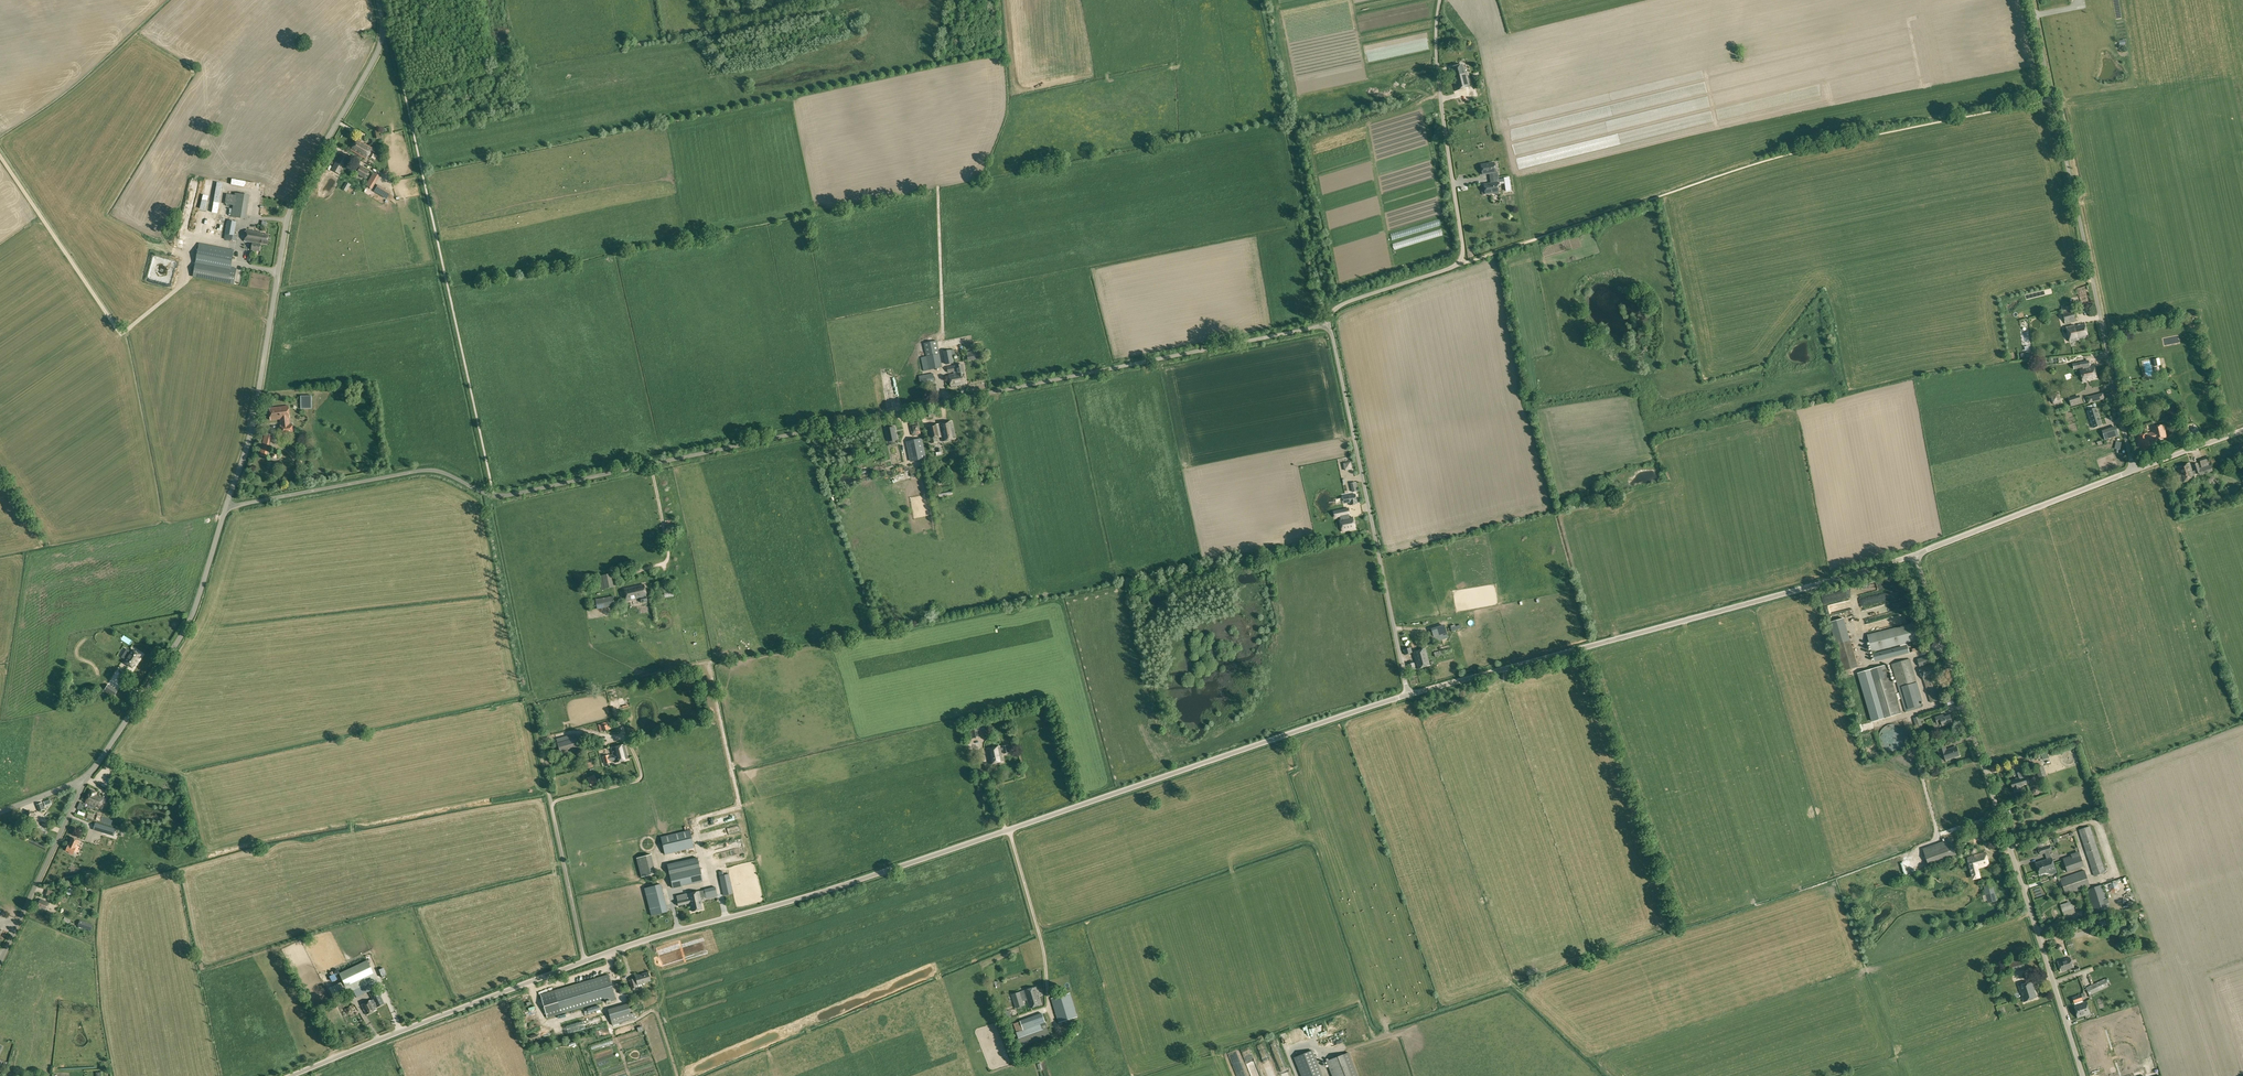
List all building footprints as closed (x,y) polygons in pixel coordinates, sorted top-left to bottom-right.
[(1452,77),(1456,91),(1470,87),(1467,73),(1465,74),(1462,65),(1451,68),(1454,77),(1452,77)] [(352,150),(366,158),(372,148),(358,140),(352,150)] [(331,169),(340,174),(349,159),(340,154),(331,169)] [(1489,174),(1490,178),(1499,177),(1498,172),(1496,172),(1494,163),(1492,163),(1491,162),(1489,162),(1489,163),(1481,165),(1482,174),(1488,174),(1489,174)] [(231,217),(232,217),(246,219),(254,168),(239,166),(232,216),(231,217)] [(357,173),(365,178),(369,172),(361,167),(357,173)] [(365,185),(370,188),(378,175),(373,172),(365,185)] [(1484,184),(1486,194),(1493,193),(1494,194),(1496,193),(1497,192),(1499,192),(1497,182),(1500,182),(1499,177),(1490,178),(1491,182),(1490,183),(1484,184)] [(342,189),(346,192),(351,184),(346,182),(342,189)] [(256,204),(253,211),(260,213),(263,206),(256,204)] [(204,216),(207,216),(209,206),(202,205),(199,222),(203,222),(204,216)] [(224,243),(232,244),(235,245),(237,236),(234,236),(237,222),(228,220),(224,243)] [(245,242),(252,243),(260,244),(261,243),(267,244),(269,235),(262,234),(263,232),(247,229),(245,242)] [(199,243),(195,267),(193,275),(234,283),(237,268),(231,267),(234,249),(199,243)] [(252,243),(251,250),(259,251),(260,244),(252,243)] [(152,272),(150,278),(171,284),(173,274),(165,272),(167,262),(168,262),(169,260),(164,259),(162,268),(156,267),(155,272),(152,272)] [(2077,289),(2081,305),(2092,302),(2087,286),(2077,289)] [(2063,312),(2066,323),(2078,320),(2075,309),(2063,312)] [(2067,327),(2071,342),(2089,338),(2085,323),(2075,326),(2075,325),(2067,327)] [(2031,327),(2024,327),(2025,345),(2032,344),(2031,327)] [(921,357),(924,371),(943,367),(938,340),(924,343),(927,356),(921,357)] [(943,351),(946,365),(954,363),(951,350),(943,351)] [(2086,360),(2086,361),(2073,364),(2074,369),(2083,367),(2083,369),(2084,369),(2091,367),(2096,366),(2095,358),(2086,360)] [(951,387),(966,384),(963,364),(955,366),(947,367),(949,372),(954,371),(955,374),(949,375),(951,387)] [(2083,369),(2080,370),(2083,382),(2097,379),(2094,367),(2091,367),(2084,369),(2083,369)] [(934,373),(920,376),(921,385),(924,385),(924,386),(935,384),(934,373)] [(933,397),(940,396),(938,385),(931,386),(933,397)] [(2058,392),(2051,395),(2054,404),(2061,402),(2060,399),(2059,399),(2058,396),(2059,396),(2058,392)] [(2071,398),(2074,407),(2083,404),(2081,395),(2071,398)] [(311,408),(311,402),(312,402),(312,396),(301,396),(302,402),(303,402),(303,408),(311,408)] [(269,408),(271,420),(281,419),(281,425),(282,435),(293,433),(292,424),(289,424),(289,418),(290,418),(289,406),(269,408)] [(2096,408),(2087,411),(2091,423),(2092,423),(2094,428),(2102,425),(2096,408)] [(943,441),(956,438),(953,421),(928,426),(931,443),(937,442),(936,438),(942,437),(943,441)] [(918,422),(910,424),(912,436),(920,434),(918,422)] [(2155,440),(2166,437),(2164,425),(2152,427),(2153,432),(2137,436),(2140,450),(2151,447),(2149,440),(2155,439),(2155,440)] [(889,442),(897,440),(894,427),(886,428),(889,442)] [(262,447),(268,448),(272,435),(266,433),(262,447)] [(921,439),(907,442),(911,461),(925,458),(921,439)] [(2177,467),(2180,476),(2179,476),(2181,483),(2195,479),(2194,475),(2202,472),(2203,475),(2213,472),(2209,458),(2197,461),(2200,469),(2197,470),(2195,465),(2191,466),(2190,463),(2177,467)] [(1342,463),(1345,471),(1354,468),(1352,461),(1342,463)] [(1350,502),(1350,505),(1357,504),(1356,494),(1342,496),(1343,503),(1350,502)] [(1339,516),(1342,531),(1356,529),(1353,517),(1346,519),(1345,515),(1339,516)] [(596,581),(598,590),(614,587),(611,573),(599,576),(600,580),(596,581)] [(640,598),(641,602),(648,601),(644,584),(624,588),(627,601),(640,598)] [(595,599),(597,609),(614,606),(613,595),(595,599)] [(1897,618),(1891,619),(1892,622),(1884,624),(1885,628),(1899,625),(1897,618)] [(1868,635),(1872,652),(1924,638),(1920,621),(1868,635)] [(1444,624),(1431,629),(1436,642),(1449,637),(1444,624)] [(1463,625),(1453,627),(1454,633),(1464,631),(1463,625)] [(1857,670),(1848,642),(1835,646),(1844,674),(1857,670)] [(1874,653),(1876,661),(1904,654),(1902,646),(1874,653)] [(1425,648),(1413,652),(1416,662),(1417,665),(1418,669),(1430,665),(1425,648)] [(1434,652),(1435,657),(1451,652),(1450,648),(1434,652)] [(125,663),(132,668),(141,655),(133,649),(130,654),(129,654),(127,657),(128,658),(125,663)] [(1918,660),(1920,667),(1935,662),(1933,655),(1918,660)] [(1910,659),(1892,664),(1906,712),(1922,707),(1920,702),(1923,701),(1910,659)] [(1920,667),(1924,680),(1931,703),(1942,699),(1936,677),(1939,676),(1935,663),(1920,667)] [(1859,673),(1873,722),(1902,713),(1888,665),(1859,673)] [(114,696),(118,690),(108,684),(105,690),(114,696)] [(1936,717),(1938,724),(1942,722),(1943,726),(1952,722),(1950,714),(1943,717),(1942,714),(1936,717)] [(599,724),(601,731),(611,728),(608,721),(599,724)] [(972,738),(977,737),(975,729),(987,726),(986,721),(969,725),(972,738)] [(1906,741),(1906,739),(1906,736),(1906,734),(1904,732),(1903,730),(1901,728),(1899,727),(1896,726),(1894,726),(1891,726),(1889,727),(1887,728),(1885,729),(1883,731),(1882,733),(1881,736),(1881,739),(1881,741),(1882,744),(1883,746),(1885,748),(1887,750),(1890,751),(1891,751),(1894,751),(1896,751),(1899,750),(1901,749),(1903,747),(1904,745),(1906,743),(1906,741)] [(557,743),(561,756),(580,751),(576,737),(557,743)] [(615,762),(628,759),(624,744),(612,748),(613,755),(609,756),(609,755),(603,757),(605,764),(611,762),(611,761),(615,760),(615,762)] [(1937,747),(1940,755),(1944,754),(1946,760),(1960,756),(1957,748),(1953,749),(1952,748),(1946,749),(1945,744),(1937,747)] [(1000,746),(987,749),(990,764),(1004,761),(1001,750),(1003,750),(1004,753),(1009,752),(1008,745),(1003,746),(1003,748),(1001,748),(1000,746)] [(582,763),(584,769),(593,766),(592,760),(582,763)] [(2036,768),(2039,778),(2046,775),(2043,766),(2036,768)] [(589,780),(591,785),(597,782),(595,777),(589,780)] [(2010,781),(2013,789),(2014,788),(2015,793),(2022,790),(2020,786),(2022,786),(2022,785),(2027,783),(2025,777),(2020,779),(2019,778),(2010,781)] [(86,802),(95,806),(96,803),(95,803),(98,796),(95,794),(97,792),(91,790),(86,802)] [(96,803),(95,806),(100,808),(102,802),(104,803),(106,799),(98,796),(95,803),(96,803)] [(37,805),(39,812),(45,809),(43,802),(37,805)] [(22,820),(32,824),(36,814),(26,810),(22,820)] [(94,813),(94,814),(93,819),(92,819),(100,822),(102,816),(94,813)] [(718,819),(700,826),(702,830),(716,825),(715,822),(719,820),(718,819)] [(98,831),(109,834),(111,827),(101,824),(98,831)] [(37,832),(45,835),(48,829),(39,826),(37,832)] [(1973,829),(1975,836),(1988,832),(1986,826),(1973,829)] [(2079,830),(2094,876),(2106,872),(2090,826),(2079,830)] [(661,836),(665,854),(694,848),(690,830),(661,836)] [(2072,840),(2070,840),(2070,836),(2060,837),(2060,841),(2064,840),(2064,846),(2073,845),(2072,840)] [(69,844),(66,850),(74,854),(78,845),(80,841),(72,837),(69,844)] [(2050,838),(2044,840),(2044,839),(2038,841),(2039,847),(2052,844),(2050,838)] [(1923,849),(1929,866),(1957,856),(1951,839),(1923,849)] [(93,844),(90,855),(98,856),(100,845),(93,844)] [(2053,851),(2051,845),(2039,849),(2041,855),(2053,851)] [(2056,864),(2059,874),(2067,872),(2084,866),(2079,851),(2062,857),(2064,861),(2056,864)] [(666,859),(673,887),(703,880),(697,852),(666,859)] [(1967,857),(1973,879),(1981,877),(1978,868),(1989,865),(1986,852),(1967,857)] [(653,874),(648,855),(637,858),(641,877),(653,874)] [(2036,863),(2040,874),(2048,872),(2049,874),(2051,875),(2057,873),(2052,858),(2036,863)] [(2060,878),(2061,881),(2066,895),(2085,889),(2086,890),(2091,888),(2085,870),(2060,878)] [(719,876),(720,876),(724,895),(733,893),(729,874),(724,875),(719,876)] [(1983,882),(1988,903),(1996,901),(1991,880),(1983,882)] [(2112,881),(2112,890),(2120,890),(2120,882),(2112,881)] [(661,884),(644,888),(651,915),(668,911),(661,884)] [(2103,884),(2091,888),(2086,890),(2094,914),(2111,908),(2103,884)] [(705,890),(706,898),(707,900),(718,897),(715,886),(704,889),(705,890)] [(690,903),(692,911),(702,909),(700,900),(701,900),(699,891),(678,896),(679,900),(677,901),(678,906),(690,903)] [(37,907),(46,911),(49,903),(40,899),(37,907)] [(2072,901),(2062,905),(2065,911),(2074,908),(2072,901)] [(92,924),(80,920),(78,926),(90,930),(92,924)] [(2060,929),(2062,935),(2068,934),(2068,932),(2077,929),(2076,925),(2060,929)] [(2058,962),(2061,971),(2074,966),(2071,958),(2058,962)] [(363,994),(380,986),(367,959),(339,973),(343,981),(334,986),(335,987),(330,989),(335,999),(354,990),(357,997),(363,994)] [(2012,966),(2014,972),(2027,968),(2025,962),(2012,966)] [(635,976),(638,984),(651,981),(648,972),(635,976)] [(550,992),(556,1014),(615,997),(608,974),(550,992)] [(1990,980),(1992,986),(1999,984),(1997,978),(1990,980)] [(2013,979),(2006,981),(2008,989),(2015,988),(2013,979)] [(2086,987),(2090,995),(2109,986),(2105,979),(2086,987)] [(2019,986),(2024,1001),(2037,997),(2032,981),(2019,986)] [(1024,991),(1027,999),(1030,1008),(1042,1004),(1036,987),(1024,991)] [(378,991),(371,995),(373,999),(374,998),(376,1001),(373,1002),(375,1007),(376,1007),(377,1007),(384,1004),(378,991)] [(1027,999),(1024,991),(1012,995),(1016,1008),(1010,1010),(1012,1016),(1021,1013),(1019,1007),(1025,1005),(1023,1000),(1027,999)] [(1051,999),(1058,1023),(1078,1017),(1070,992),(1051,999)] [(2082,998),(2081,994),(2073,997),(2075,1003),(2083,1000),(2082,998)] [(373,999),(361,1005),(366,1015),(376,1010),(375,1007),(373,1002),(376,1001),(374,998),(373,999)] [(2081,1003),(2085,1015),(2091,1014),(2088,1001),(2081,1003)] [(608,1009),(611,1019),(634,1012),(631,1002),(608,1009)] [(2085,1015),(2081,1003),(2074,1006),(2078,1018),(2085,1015)] [(634,1012),(611,1019),(613,1025),(635,1018),(634,1013),(634,1012)] [(1023,1030),(1017,1032),(1016,1032),(1018,1039),(1019,1038),(1022,1046),(1051,1036),(1043,1012),(1020,1021),(1023,1030)] [(1014,1023),(1017,1032),(1023,1030),(1020,1021),(1014,1023)] [(1294,1057),(1302,1075),(1322,1075),(1312,1050),(1294,1057)] [(1332,1075),(1358,1075),(1348,1052),(1326,1061),(1332,1075)] [(1239,1075),(1241,1075),(1247,1074),(1243,1063),(1235,1066),(1239,1075)]
